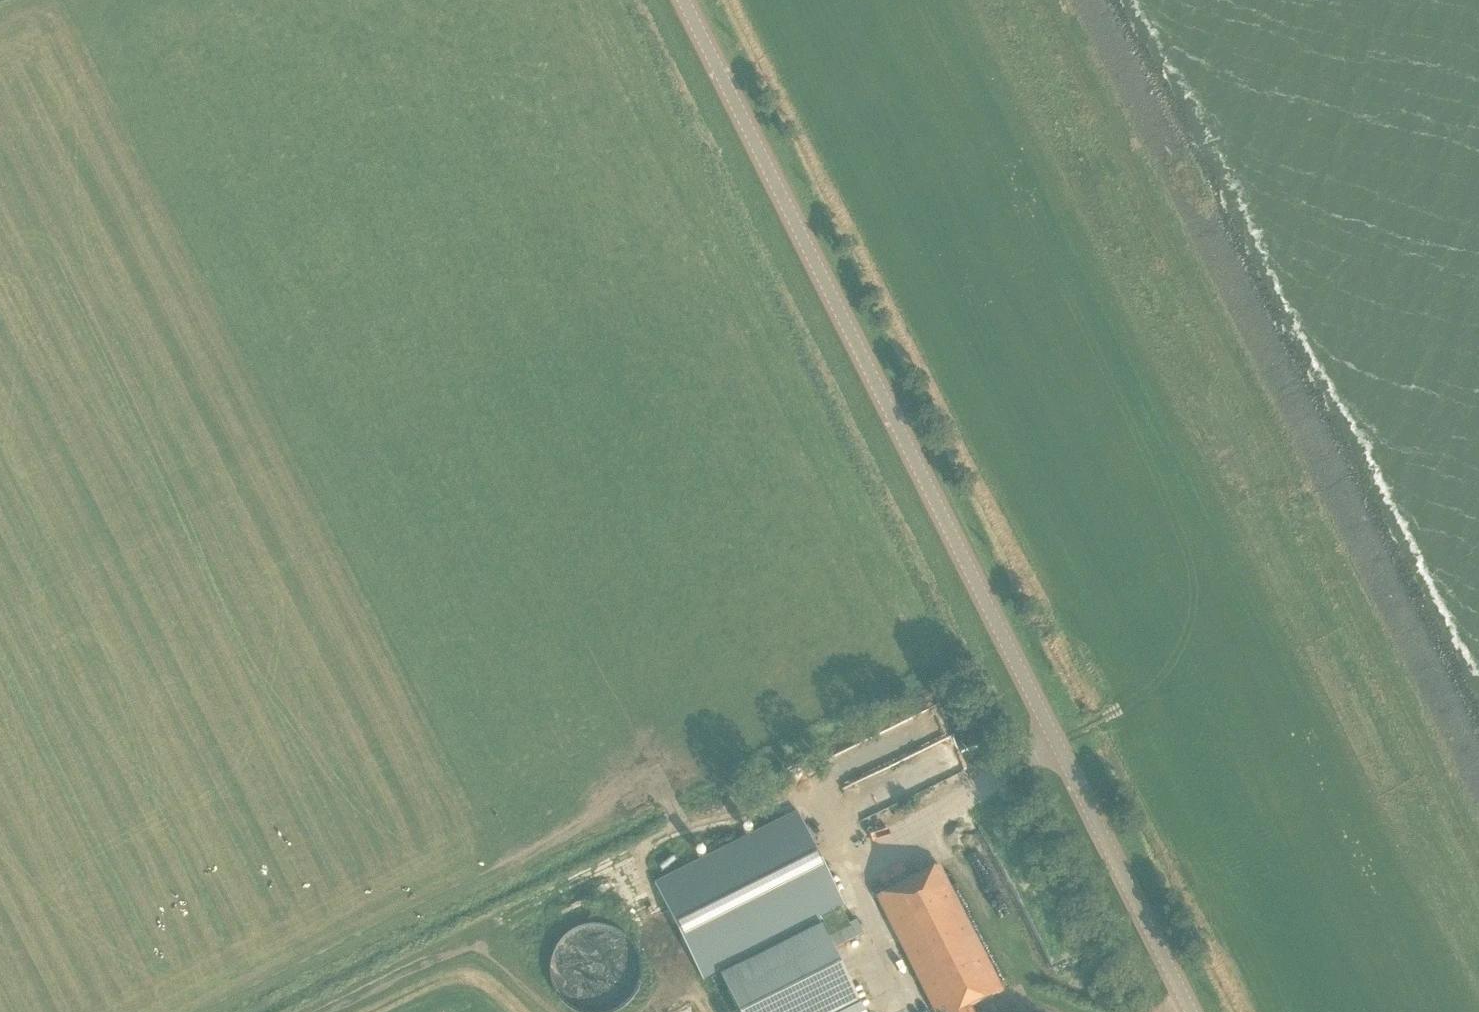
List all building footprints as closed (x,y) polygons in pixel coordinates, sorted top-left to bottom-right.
[(882,728),(819,761),(829,779),(891,745),(882,728)] [(961,750),(952,730),(924,741),(933,761),(961,750)] [(923,749),(893,767),(905,787),(935,769),(923,749)] [(822,926),(721,975),(739,1011),(866,1011),(834,949),(864,935),(857,919),(849,923),(841,906),(844,904),(800,814),(657,887),(701,975),(818,917),(822,926)] [(971,1006),(1002,990),(939,867),(877,898),(935,1011),(974,1011),(971,1006)] [(643,971),(642,963),(640,955),(637,948),(633,942),(627,936),(621,932),(614,928),(607,926),(599,925),(591,925),(583,927),(576,929),(569,934),(564,939),(559,945),(555,951),(553,957),(551,964),(551,971),(551,979),(553,986),(556,994),(561,1000),(566,1006),(573,1010),(576,1011),(618,1011),(623,1009),(629,1004),(634,998),(638,992),(641,985),(642,978),(643,971)] [(913,1004),(896,1011),(917,1011),(913,1004)]
